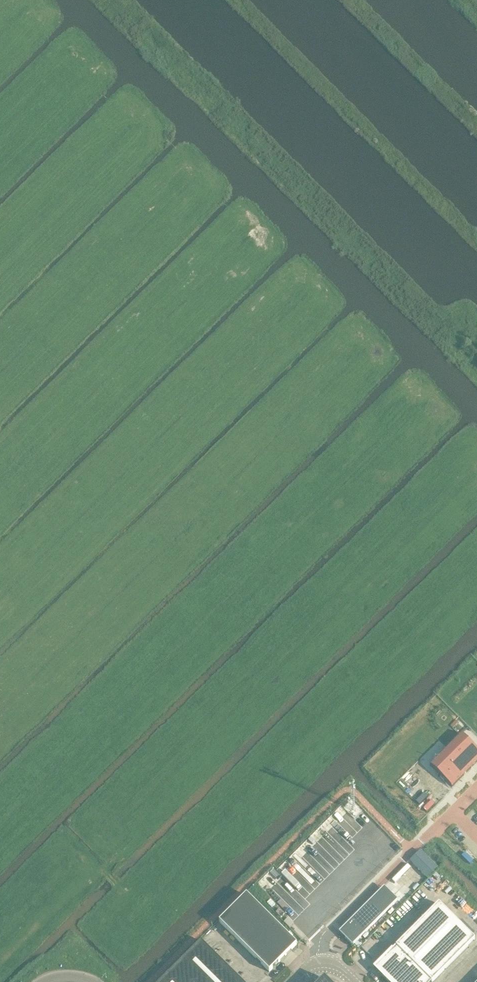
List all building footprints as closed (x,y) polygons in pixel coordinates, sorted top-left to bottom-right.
[(430,766),(452,787),(476,762),(476,749),(462,734),(430,766)] [(420,851),(410,861),(427,878),(437,868),(420,851)] [(391,893),(388,896),(381,890),(340,931),(347,937),(345,938),(352,946),(398,900),(391,893)] [(297,945),(247,895),(219,923),(269,972),(297,945)] [(475,940),(439,904),(375,968),(389,981),(433,981),(475,940)] [(281,917),(285,914),(280,909),(276,913),(281,917)] [(341,939),(337,934),(328,943),(335,949),(339,945),(337,943),(341,939)] [(177,981),(243,981),(201,941),(169,974),(177,981)] [(169,974),(161,981),(177,981),(169,974)]
